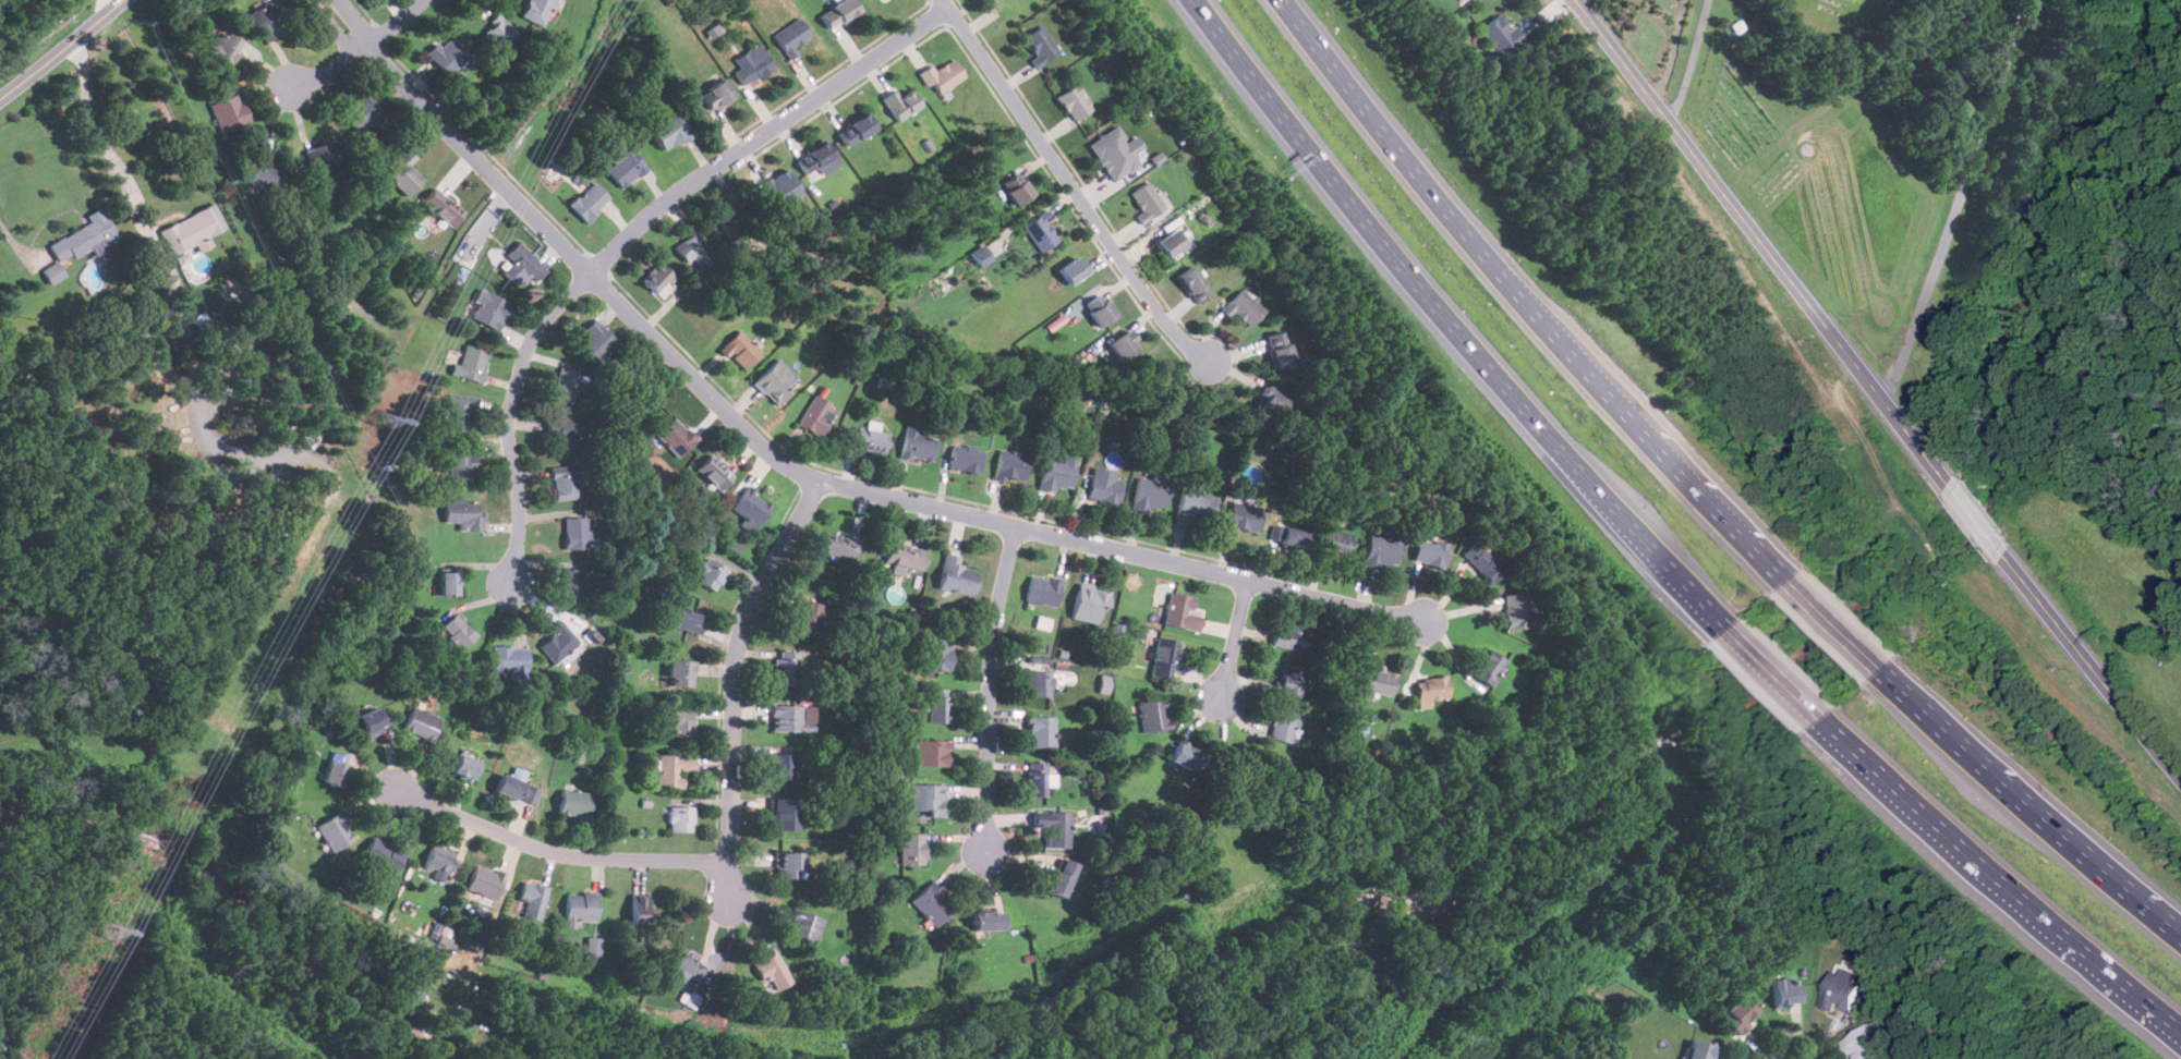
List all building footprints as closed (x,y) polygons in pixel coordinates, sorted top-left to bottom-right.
[(247,15),(266,40),(287,25),(268,0),(247,15)] [(541,26),(555,0),(526,0),(518,15),(541,26)] [(829,29),(860,11),(853,0),(841,0),(820,13),(829,29)] [(1512,26),(1507,29),(1499,15),(1481,26),(1500,58),(1524,45),(1512,26)] [(477,38),(494,54),(517,33),(499,16),(477,38)] [(789,58),(798,52),(795,47),(812,35),(800,16),(773,34),(789,58)] [(1731,24),(1740,19),(1745,28),(1735,34),(1731,24)] [(1031,58),(1037,66),(1059,51),(1041,25),(1025,37),(1037,54),(1031,58)] [(211,51),(227,62),(242,42),(227,31),(211,51)] [(428,56),(447,74),(469,52),(450,34),(428,56)] [(747,87),(775,66),(762,49),(734,70),(747,87)] [(930,64),(919,73),(937,96),(965,74),(952,58),(934,71),(930,64)] [(735,95),(723,78),(700,94),(712,111),(735,95)] [(1075,121),(1094,107),(1076,83),(1057,97),(1075,121)] [(910,88),(898,96),(895,89),(882,97),(895,121),(921,106),(910,88)] [(247,121),(235,93),(208,104),(220,132),(247,121)] [(342,110),(358,133),(383,117),(367,94),(342,110)] [(691,136),(676,111),(651,126),(665,151),(691,136)] [(836,131),(846,146),(875,126),(865,111),(836,131)] [(1088,145),(1114,182),(1140,163),(1134,154),(1147,144),(1139,134),(1129,142),(1117,125),(1088,145)] [(341,162),(335,139),(305,148),(312,171),(341,162)] [(797,160),(805,174),(819,166),(820,168),(838,157),(826,139),(797,160)] [(606,169),(622,188),(646,167),(626,144),(608,158),(613,162),(606,169)] [(410,165),(417,157),(407,146),(381,171),(407,196),(424,179),(410,165)] [(247,184),(282,192),(288,168),(268,163),(270,151),(255,148),(247,184)] [(1135,155),(1141,166),(1127,173),(1129,177),(1153,164),(1145,149),(1135,155)] [(762,181),(784,214),(791,209),(787,203),(803,192),(787,167),(762,181)] [(1017,205),(1033,193),(1018,172),(1002,184),(1017,205)] [(609,199),(595,181),(568,203),(583,221),(609,199)] [(1131,193),(1144,211),(1138,216),(1144,226),(1170,209),(1150,181),(1131,193)] [(450,226),(462,212),(435,187),(422,202),(450,226)] [(715,216),(731,239),(753,223),(737,200),(715,216)] [(206,234),(223,228),(214,205),(159,228),(170,254),(193,244),(196,252),(210,245),(206,234)] [(117,235),(102,206),(87,214),(92,222),(50,242),(61,263),(117,235)] [(1041,252),(1061,238),(1042,211),(1022,226),(1041,252)] [(1156,240),(1167,257),(1187,244),(1176,228),(1156,240)] [(674,246),(695,272),(714,256),(693,230),(674,246)] [(512,263),(502,272),(514,284),(526,273),(534,281),(545,270),(518,242),(505,255),(512,263)] [(970,253),(979,266),(992,257),(983,244),(970,253)] [(1058,268),(1069,284),(1089,271),(1078,255),(1058,268)] [(41,269),(51,285),(68,277),(58,260),(41,269)] [(656,293),(674,277),(658,261),(641,279),(656,293)] [(1176,275),(1196,305),(1212,294),(1194,265),(1176,275)] [(1228,316),(1234,311),(1249,326),(1264,311),(1241,288),(1221,308),(1228,316)] [(511,303),(482,289),(469,315),(498,330),(511,303)] [(1101,326),(1117,313),(1100,292),(1085,305),(1101,326)] [(577,345),(595,364),(616,342),(593,319),(582,330),(586,336),(577,345)] [(761,351),(739,329),(719,349),(741,370),(761,351)] [(1108,344),(1119,362),(1141,348),(1129,330),(1108,344)] [(1265,336),(1273,368),(1293,363),(1285,330),(1265,336)] [(489,351),(465,344),(460,365),(455,363),(451,374),(481,382),(489,351)] [(789,391),(786,388),(797,377),(777,358),(753,382),(775,405),(789,391)] [(572,403),(582,374),(560,366),(550,395),(572,403)] [(1286,395),(1264,385),(1256,404),(1277,414),(1286,395)] [(472,409),(478,409),(480,395),(447,394),(446,429),(471,430),(472,409)] [(796,424),(819,438),(836,409),(814,395),(796,424)] [(696,438),(674,416),(655,436),(677,458),(696,438)] [(577,436),(586,437),(586,418),(547,417),(547,434),(558,434),(558,451),(575,451),(577,436)] [(889,431),(867,425),(865,429),(858,427),(852,446),(884,454),(889,431)] [(899,457),(931,463),(937,435),(905,428),(899,457)] [(982,449),(952,443),(947,467),(978,473),(982,449)] [(1030,457),(999,449),(993,476),(1023,484),(1030,457)] [(475,482),(473,451),(448,453),(450,484),(475,482)] [(718,491),(732,475),(708,454),(694,470),(718,491)] [(1073,488),(1076,460),(1044,457),(1040,488),(1054,490),(1055,486),(1073,488)] [(550,466),(555,500),(579,497),(577,475),(585,474),(584,463),(550,466)] [(1113,479),(1115,471),(1092,466),(1087,497),(1117,503),(1122,480),(1113,479)] [(1139,476),(1131,506),(1161,512),(1171,473),(1152,467),(1150,479),(1139,476)] [(728,507),(758,526),(773,503),(744,484),(728,507)] [(1216,496),(1180,488),(1175,515),(1210,523),(1216,496)] [(1226,526),(1256,534),(1262,507),(1232,499),(1226,526)] [(459,530),(481,530),(481,500),(445,500),(445,521),(459,521),(459,530)] [(565,548),(590,548),(590,516),(565,516),(565,548)] [(1301,551),(1309,528),(1275,518),(1268,540),(1301,551)] [(1353,534),(1321,526),(1313,556),(1345,563),(1353,534)] [(852,559),(857,539),(825,533),(821,551),(852,559)] [(1401,539),(1370,533),(1364,562),(1394,569),(1401,539)] [(1443,568),(1450,545),(1419,536),(1413,560),(1443,568)] [(1506,570),(1477,539),(1463,553),(1492,584),(1506,570)] [(926,551),(889,541),(884,561),(921,571),(926,551)] [(973,595),(978,569),(958,565),(960,556),(944,553),(938,588),(973,595)] [(727,569),(706,557),(693,579),(714,592),(727,569)] [(564,600),(583,600),(583,569),(564,569),(564,600)] [(459,594),(459,571),(439,571),(439,594),(459,594)] [(1061,582),(1030,574),(1025,599),(1055,607),(1061,582)] [(1107,589),(1078,583),(1070,618),(1100,624),(1107,589)] [(1195,597),(1170,592),(1163,623),(1199,631),(1202,617),(1191,613),(1195,597)] [(1504,594),(1504,629),(1528,629),(1528,594),(1504,594)] [(816,635),(825,606),(799,598),(791,628),(816,635)] [(704,614),(678,607),(673,626),(700,633),(704,614)] [(1310,654),(1313,636),(1304,634),(1307,614),(1289,611),(1286,630),(1274,628),(1271,646),(1310,654)] [(460,652),(477,634),(455,612),(438,629),(460,652)] [(581,642),(561,620),(553,628),(556,631),(538,646),(555,665),(581,642)] [(1171,678),(1177,640),(1158,636),(1151,674),(1171,678)] [(952,638),(921,638),(920,669),(952,669),(952,638)] [(526,646),(493,646),(493,673),(526,673),(526,646)] [(1506,659),(1489,648),(1474,674),(1491,685),(1506,659)] [(797,652),(774,650),(773,683),(795,684),(797,652)] [(693,659),(667,659),(667,685),(693,685),(693,659)] [(1309,669),(1283,662),(1275,692),(1300,699),(1309,669)] [(1370,692),(1391,697),(1396,671),(1364,665),(1357,695),(1369,697),(1370,692)] [(1028,669),(1028,695),(1051,695),(1051,669),(1028,669)] [(1417,678),(1418,699),(1449,698),(1447,677),(1417,678)] [(947,689),(929,689),(929,722),(947,722),(947,689)] [(1168,729),(1165,699),(1139,701),(1141,731),(1168,729)] [(431,743),(441,718),(413,705),(402,730),(431,743)] [(814,705),(772,705),(772,731),(814,731),(814,705)] [(353,717),(363,739),(387,727),(377,706),(353,717)] [(1291,744),(1299,714),(1276,707),(1267,737),(1291,744)] [(675,734),(692,734),(692,708),(657,708),(657,728),(675,728),(675,734)] [(1028,747),(1054,747),(1054,717),(1028,717),(1028,747)] [(914,766),(948,766),(948,740),(914,740),(914,766)] [(1198,751),(1177,741),(1170,759),(1189,768),(1198,751)] [(324,781),(341,786),(350,756),(332,751),(324,781)] [(450,772),(470,783),(480,763),(460,752),(450,772)] [(793,778),(793,753),(770,753),(770,778),(793,778)] [(658,787),(682,787),(682,771),(694,771),(694,754),(658,754),(658,787)] [(1027,795),(1046,795),(1046,782),(1046,762),(1027,762),(1027,795)] [(541,790),(502,772),(495,789),(533,806),(541,790)] [(944,784),(909,784),(909,810),(929,810),(929,816),(944,816),(944,784)] [(558,816),(590,818),(592,791),(560,789),(558,816)] [(771,829),(797,829),(797,798),(771,798),(771,829)] [(669,831),(693,831),(693,806),(669,806),(669,831)] [(1068,847),(1068,812),(1033,811),(1033,827),(1044,827),(1044,847),(1068,847)] [(318,821),(327,851),(352,843),(343,814),(318,821)] [(900,864),(923,864),(923,832),(900,832),(900,864)] [(404,851),(373,836),(361,861),(393,876),(404,851)] [(424,866),(448,874),(455,851),(431,843),(424,866)] [(803,852),(775,852),(775,877),(803,877),(803,852)] [(1064,898),(1077,863),(1059,856),(1046,891),(1064,898)] [(495,899),(505,874),(475,863),(467,889),(495,899)] [(541,918),(548,884),(525,879),(517,913),(541,918)] [(935,927),(955,908),(929,881),(909,901),(935,927)] [(575,927),(575,920),(596,921),(597,893),(566,891),(565,927),(575,927)] [(650,896),(632,896),(632,926),(650,926),(650,896)] [(787,935),(815,942),(822,917),(793,910),(787,935)] [(1005,929),(1005,912),(974,912),(974,929),(1005,929)] [(586,956),(601,957),(602,937),(587,937),(586,956)] [(706,964),(677,948),(667,964),(696,981),(706,964)] [(768,977),(776,990),(792,982),(775,951),(753,963),(762,981),(768,977)] [(1863,981),(1832,971),(1821,1006),(1852,1015),(1863,981)] [(1769,981),(1773,1007),(1802,1001),(1796,975),(1769,981)] [(1759,1012),(1741,994),(1719,1015),(1737,1034),(1759,1012)] [(1855,1058),(1874,1058),(1890,1048),(1871,1022),(1843,1042),(1855,1058)] [(1722,1047),(1692,1039),(1686,1058),(1719,1058),(1722,1047)]
